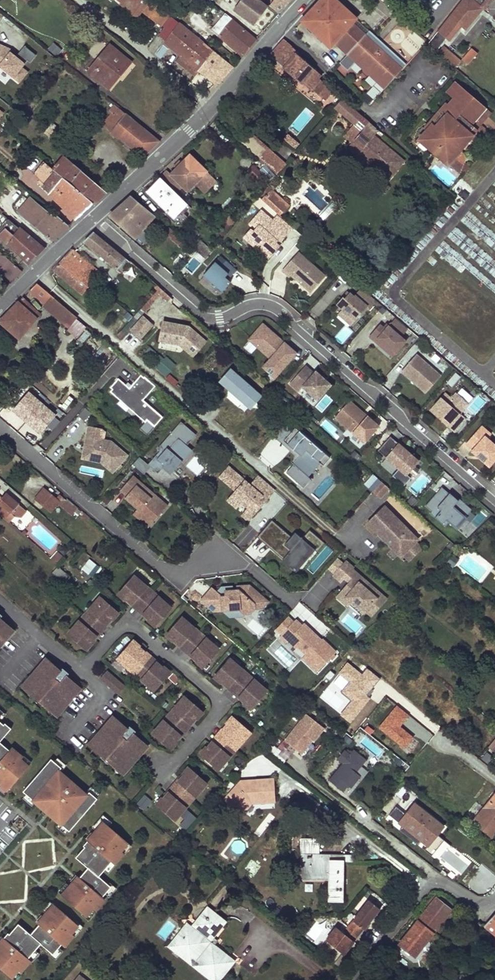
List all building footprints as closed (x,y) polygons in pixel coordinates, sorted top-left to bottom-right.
[(122,5),(138,17),(141,12),(126,0),(125,0),(123,3),(122,5)] [(166,12),(162,9),(158,5),(152,0),(151,0),(126,0),(141,12),(143,10),(146,6),(151,9),(153,7),(155,9),(149,15),(161,25),(169,15),(166,12)] [(158,5),(162,9),(167,2),(164,0),(162,0),(158,5)] [(222,10),(230,0),(214,0),(213,1),(212,2),(222,10)] [(234,9),(254,24),(267,7),(259,0),(242,0),(234,9)] [(270,6),(277,12),(285,3),(288,0),(274,0),(270,6)] [(277,12),(279,14),(291,0),(288,0),(285,3),(277,12)] [(302,21),(331,48),(335,43),(348,55),(365,36),(352,24),(353,23),(329,0),(326,0),(315,12),(312,9),(302,21)] [(312,9),(315,12),(326,0),(321,0),(312,9)] [(336,0),(329,0),(353,23),(357,19),(356,18),(345,8),(336,0)] [(446,39),(449,40),(460,26),(465,30),(482,9),(481,8),(471,0),(464,0),(438,32),(446,39)] [(481,8),(484,5),(479,0),(471,0),(481,8)] [(162,9),(166,12),(171,6),(167,2),(162,9)] [(146,6),(143,10),(149,15),(155,9),(153,7),(151,9),(146,6)] [(200,27),(204,22),(194,14),(190,18),(200,27)] [(224,14),(221,18),(229,25),(232,20),(224,14)] [(172,18),(167,25),(175,30),(180,24),(177,21),(172,18)] [(212,29),(228,43),(232,37),(240,43),(235,49),(243,55),(256,40),(232,20),(229,25),(221,18),(212,29)] [(173,33),(180,40),(188,30),(182,25),(180,24),(175,30),(173,33)] [(180,40),(173,33),(165,43),(191,64),(195,67),(200,71),(206,63),(201,58),(205,54),(198,48),(203,43),(188,30),(180,40)] [(402,69),(407,65),(382,42),(380,40),(376,37),(369,31),(365,36),(402,69)] [(446,39),(438,32),(428,45),(436,52),(446,39)] [(348,55),(385,88),(402,69),(365,36),(348,55)] [(232,37),(228,43),(235,49),(240,43),(232,37)] [(312,90),(325,100),(332,91),(319,79),(323,75),(299,55),(300,53),(285,40),(270,57),(311,91),(312,90)] [(200,71),(204,74),(211,80),(218,85),(232,68),(203,44),(204,43),(203,43),(198,48),(205,54),(201,58),(206,63),(200,71)] [(36,56),(25,46),(16,57),(10,53),(6,51),(8,48),(0,45),(0,66),(20,82),(27,73),(21,68),(27,61),(30,63),(36,56)] [(110,45),(108,47),(113,51),(129,65),(131,62),(110,45)] [(108,47),(102,55),(106,58),(113,51),(108,47)] [(443,47),(438,53),(455,68),(461,61),(443,47)] [(462,59),(467,64),(477,53),(472,48),(462,59)] [(88,72),(104,86),(115,73),(114,72),(115,70),(121,75),(129,65),(113,51),(106,58),(102,55),(88,72)] [(115,73),(104,86),(109,89),(121,75),(115,70),(114,72),(115,73)] [(454,83),(447,92),(450,94),(457,85),(454,83)] [(419,140),(448,165),(449,164),(455,167),(461,170),(461,171),(459,174),(465,173),(472,164),(465,162),(468,156),(461,150),(473,136),(469,133),(474,127),(472,125),(469,122),(483,105),(458,84),(457,85),(450,94),(449,95),(454,99),(448,105),(441,114),(435,121),(427,129),(419,140)] [(334,108),(362,131),(354,140),(364,148),(379,131),(342,99),(334,108)] [(446,102),(438,111),(441,114),(448,105),(446,102)] [(109,112),(112,114),(103,126),(143,158),(160,141),(114,105),(109,112)] [(483,105),(469,122),(472,125),(487,108),(483,105)] [(432,118),(424,127),(427,129),(435,121),(432,118)] [(50,138),(58,127),(53,122),(44,133),(50,138)] [(478,131),(491,142),(494,138),(494,137),(482,126),(478,131)] [(474,127),(469,133),(473,136),(478,131),(474,127)] [(286,140),(296,147),(300,141),(290,134),(286,140)] [(244,142),(252,150),(259,143),(251,135),(244,142)] [(47,147),(53,155),(61,149),(54,141),(47,147)] [(259,143),(252,150),(264,162),(271,155),(259,143)] [(25,165),(34,174),(44,162),(36,154),(25,165)] [(160,178),(176,193),(182,186),(188,191),(195,184),(197,182),(204,188),(214,178),(190,155),(171,174),(167,171),(160,178)] [(264,162),(267,165),(276,166),(277,155),(271,155),(264,162)] [(55,171),(93,203),(95,205),(108,193),(81,170),(78,173),(67,163),(69,160),(66,158),(55,171)] [(69,160),(67,163),(78,173),(81,170),(69,160)] [(34,174),(40,180),(51,168),(44,162),(34,174)] [(455,167),(449,164),(459,174),(461,171),(461,170),(455,167)] [(263,176),(253,166),(246,172),(256,183),(263,176)] [(40,180),(51,191),(49,193),(76,219),(93,203),(55,171),(51,168),(40,180)] [(147,192),(168,212),(168,211),(175,217),(176,216),(187,204),(176,193),(160,178),(147,192)] [(197,182),(195,184),(204,193),(216,181),(214,178),(204,188),(197,182)] [(265,196),(277,207),(282,200),(271,190),(265,196)] [(109,217),(135,240),(150,222),(155,216),(132,196),(109,217)] [(31,198),(18,213),(52,242),(69,227),(56,216),(55,217),(31,198)] [(282,200),(277,207),(284,213),(290,207),(282,200)] [(187,204),(176,216),(178,219),(190,207),(187,204)] [(273,220),(261,210),(249,224),(256,229),(254,231),(251,229),(244,237),(256,246),(260,242),(273,253),(279,246),(276,243),(279,239),(281,241),(293,228),(278,215),(273,220)] [(7,243),(7,244),(29,265),(45,249),(20,227),(19,228),(13,223),(8,219),(0,230),(0,237),(7,243)] [(222,236),(230,227),(227,223),(218,233),(222,236)] [(166,232),(172,238),(176,234),(169,228),(166,232)] [(111,246),(94,232),(84,242),(121,273),(131,262),(130,261),(127,259),(126,258),(111,246)] [(172,238),(171,240),(182,249),(187,243),(176,234),(172,238)] [(194,249),(205,259),(213,251),(212,251),(201,242),(194,249)] [(260,242),(256,246),(269,258),(273,253),(260,242)] [(54,270),(83,295),(93,282),(92,282),(100,273),(74,251),(72,249),(64,257),(54,270)] [(2,267),(0,269),(0,272),(12,282),(22,271),(0,252),(0,264),(2,267)] [(325,276),(299,253),(283,270),(289,276),(291,274),(311,292),(325,276)] [(215,262),(203,275),(223,292),(231,282),(225,277),(228,274),(231,277),(237,270),(226,261),(221,267),(215,262)] [(357,281),(365,287),(370,282),(362,276),(357,281)] [(30,291),(46,305),(47,306),(54,298),(37,284),(30,291)] [(376,302),(361,288),(354,297),(349,293),(345,298),(343,297),(337,304),(342,309),(341,310),(349,317),(350,315),(355,320),(367,307),(369,309),(376,302)] [(160,294),(168,302),(172,298),(169,296),(163,291),(160,294)] [(20,339),(41,315),(23,298),(0,321),(0,322),(20,339)] [(47,306),(46,305),(45,306),(54,314),(62,304),(54,298),(47,306)] [(175,311),(180,305),(172,298),(168,302),(169,306),(175,311)] [(63,305),(62,304),(54,314),(69,326),(77,317),(63,305)] [(341,310),(338,314),(351,325),(355,320),(350,315),(349,317),(341,310)] [(144,316),(131,330),(141,338),(153,325),(144,316)] [(379,324),(369,336),(375,342),(378,339),(395,354),(406,341),(401,337),(408,329),(395,318),(388,326),(386,324),(383,327),(379,324)] [(206,342),(189,326),(163,321),(159,341),(180,345),(193,356),(206,342)] [(77,326),(84,332),(87,327),(81,322),(77,326)] [(345,325),(335,337),(343,344),(353,332),(345,325)] [(250,340),(271,359),(264,367),(267,370),(270,371),(275,371),(278,371),(282,368),(295,353),(274,334),(272,333),(268,332),(262,333),(259,334),(250,340)] [(393,357),(395,354),(378,339),(375,342),(393,357)] [(154,365),(165,375),(175,365),(163,354),(154,365)] [(441,376),(416,355),(404,369),(414,378),(412,381),(426,393),(441,376)] [(306,366),(290,383),(299,391),(303,387),(318,400),(324,393),(324,392),(330,385),(322,378),(323,377),(316,371),(314,373),(306,366)] [(221,379),(244,400),(254,389),(230,369),(221,379)] [(404,369),(402,372),(412,381),(414,378),(404,369)] [(155,386),(144,376),(132,391),(118,378),(110,387),(111,389),(115,392),(114,394),(120,399),(121,397),(147,419),(154,426),(162,417),(143,400),(155,386)] [(219,381),(243,402),(244,400),(221,379),(219,381)] [(109,391),(144,422),(147,419),(121,397),(120,399),(114,394),(115,392),(111,389),(109,391)] [(244,400),(243,402),(250,409),(261,396),(254,389),(244,400)] [(14,408),(28,421),(42,405),(27,392),(14,408)] [(469,404),(457,393),(452,398),(446,393),(430,411),(448,427),(469,404)] [(469,407),(475,413),(485,402),(479,397),(469,407)] [(365,443),(379,427),(349,401),(335,417),(365,443)] [(43,405),(34,415),(55,433),(64,423),(43,405)] [(92,412),(85,406),(77,415),(84,421),(92,412)] [(18,429),(25,422),(15,413),(8,420),(18,429)] [(195,433),(181,422),(160,446),(165,451),(162,454),(157,460),(164,466),(170,471),(189,449),(186,447),(191,441),(189,439),(195,433)] [(319,461),(325,453),(291,423),(288,426),(279,437),(296,452),(289,460),(282,469),(299,484),(307,475),(302,471),(314,457),(319,461)] [(481,426),(466,443),(481,456),(479,458),(489,467),(494,460),(494,445),(487,438),(491,435),(481,426)] [(88,427),(87,435),(99,437),(100,429),(88,427)] [(127,455),(111,441),(108,441),(102,439),(103,438),(99,437),(87,435),(84,451),(92,453),(91,457),(102,459),(115,470),(117,468),(120,464),(127,455)] [(279,437),(277,439),(291,451),(287,459),(289,460),(296,452),(279,437)] [(407,475),(419,461),(390,437),(378,450),(407,475)] [(92,453),(84,451),(82,459),(101,462),(113,472),(115,470),(102,459),(91,457),(92,453)] [(148,465),(151,467),(157,460),(162,454),(160,451),(148,465)] [(139,457),(133,465),(144,474),(150,467),(151,467),(148,465),(139,457)] [(164,466),(157,460),(151,467),(150,467),(158,474),(164,466)] [(228,466),(219,477),(235,491),(232,495),(242,503),(248,508),(245,511),(252,517),(260,507),(256,503),(260,499),(264,503),(275,490),(258,475),(250,485),(228,466)] [(133,475),(120,491),(126,496),(125,498),(137,509),(153,523),(168,505),(133,475)] [(386,486),(379,479),(371,489),(378,496),(386,486)] [(452,492),(444,485),(427,504),(433,509),(432,511),(447,524),(451,519),(457,525),(466,515),(465,514),(471,508),(466,503),(468,502),(462,496),(456,502),(449,495),(452,492)] [(44,489),(35,499),(50,512),(57,504),(59,501),(44,489)] [(6,519),(13,512),(17,514),(22,517),(27,511),(6,493),(1,499),(2,500),(0,502),(0,514),(6,519)] [(232,495),(227,500),(237,509),(242,503),(232,495)] [(74,505),(64,496),(59,501),(57,504),(71,516),(78,508),(74,505)] [(367,522),(401,557),(403,555),(416,542),(404,529),(401,532),(396,528),(400,525),(401,523),(383,506),(367,522)] [(137,509),(133,514),(148,528),(153,523),(137,509)] [(245,511),(241,515),(248,521),(252,517),(245,511)] [(17,514),(13,512),(6,519),(10,523),(17,514)] [(324,543),(309,530),(302,539),(295,533),(288,541),(282,536),(285,532),(272,520),(258,536),(272,548),(274,545),(278,548),(274,552),(287,564),(293,557),(299,563),(312,548),(317,552),(324,543)] [(285,532),(282,536),(288,541),(291,537),(285,532)] [(258,536),(257,537),(271,549),(272,548),(258,536)] [(423,549),(416,542),(403,555),(410,563),(423,549)] [(62,543),(51,558),(59,564),(70,548),(62,543)] [(102,556),(106,560),(118,547),(114,543),(102,556)] [(299,563),(302,565),(315,551),(312,548),(299,563)] [(447,562),(453,567),(458,560),(452,556),(447,562)] [(293,557),(287,564),(296,571),(302,565),(299,563),(293,557)] [(337,559),(329,568),(335,573),(343,564),(337,559)] [(346,561),(335,573),(333,575),(342,582),(348,575),(352,578),(341,591),(353,601),(365,612),(366,611),(372,616),(387,599),(353,569),(354,568),(346,561)] [(93,563),(86,572),(95,578),(102,569),(93,563)] [(53,573),(65,583),(71,577),(59,567),(53,573)] [(137,584),(140,581),(134,576),(131,579),(137,584)] [(163,606),(166,603),(140,581),(137,584),(131,579),(119,594),(125,600),(126,599),(130,602),(134,597),(150,611),(146,616),(150,619),(149,620),(156,626),(169,611),(163,606)] [(212,588),(202,600),(214,611),(223,610),(240,608),(244,611),(251,611),(255,606),(263,605),(268,599),(249,583),(238,585),(238,589),(233,589),(226,590),(222,587),(217,593),(212,588)] [(341,591),(337,596),(348,606),(353,601),(341,591)] [(103,599),(100,597),(95,602),(99,605),(103,599)] [(129,603),(145,617),(146,616),(150,611),(134,597),(130,602),(129,603)] [(112,619),(118,612),(103,599),(99,605),(95,602),(73,628),(77,630),(72,636),(86,649),(92,642),(91,641),(94,637),(90,633),(103,618),(108,621),(111,618),(112,619)] [(169,611),(171,608),(166,603),(163,606),(169,611)] [(95,638),(109,622),(108,621),(103,618),(90,633),(94,637),(95,638)] [(185,626),(188,623),(182,618),(180,621),(185,626)] [(211,648),(214,645),(188,623),(185,626),(180,621),(167,636),(174,642),(174,640),(178,644),(182,639),(198,653),(194,658),(198,661),(197,662),(204,668),(217,653),(211,648)] [(318,673),(335,653),(321,640),(320,641),(302,625),(300,627),(294,622),(278,640),(285,646),(287,643),(296,650),(297,648),(306,656),(302,659),(318,673)] [(11,629),(4,623),(2,625),(0,623),(0,642),(11,629)] [(73,628),(68,633),(72,636),(77,630),(73,628)] [(177,645),(193,659),(194,658),(198,653),(182,639),(178,644),(177,645)] [(158,687),(171,672),(164,667),(163,668),(159,664),(156,669),(139,655),(143,650),(139,647),(140,646),(133,640),(121,655),(126,660),(124,663),(150,685),(152,682),(158,687)] [(217,653),(219,650),(214,645),(211,648),(217,653)] [(159,664),(160,663),(144,649),(143,650),(139,655),(156,669),(159,664)] [(121,655),(118,658),(124,663),(126,660),(121,655)] [(233,668),(236,664),(231,660),(228,663),(233,668)] [(64,679),(66,677),(67,676),(67,675),(67,674),(67,673),(67,672),(66,671),(65,671),(65,670),(64,670),(63,670),(62,670),(62,671),(61,671),(61,672),(59,674),(54,669),(56,667),(48,661),(31,681),(28,684),(37,691),(35,694),(48,705),(50,703),(59,710),(61,707),(79,687),(71,681),(69,683),(64,679)] [(259,690),(262,687),(236,664),(233,668),(228,663),(215,677),(222,683),(223,682),(226,685),(230,681),(246,695),(242,699),(246,703),(245,704),(252,709),(265,695),(259,690)] [(119,691),(105,679),(110,673),(107,670),(99,679),(117,694),(119,691)] [(124,686),(110,673),(105,679),(119,691),(124,686)] [(22,687),(24,689),(28,684),(31,681),(29,679),(22,687)] [(225,687),(241,700),(242,699),(246,695),(230,681),(226,685),(225,687)] [(150,685),(155,690),(158,687),(152,682),(150,685)] [(37,691),(28,684),(24,689),(32,697),(35,694),(37,691)] [(265,695),(267,691),(262,687),(259,690),(265,695)] [(35,694),(32,697),(46,708),(48,705),(35,694)] [(189,699),(186,697),(181,702),(184,705),(189,699)] [(198,719),(204,712),(189,699),(184,705),(181,702),(159,728),(162,731),(157,736),(172,749),(178,743),(177,742),(180,738),(175,734),(189,718),(194,722),(197,718),(198,719)] [(8,790),(36,758),(28,751),(30,749),(20,739),(18,742),(8,733),(19,720),(13,715),(12,716),(6,711),(9,708),(0,701),(0,783),(8,790)] [(46,708),(54,715),(59,710),(50,703),(48,705),(46,708)] [(395,703),(378,728),(406,747),(414,735),(401,726),(410,713),(395,703)] [(59,710),(54,715),(56,717),(63,709),(61,707),(59,710)] [(285,741),(300,753),(311,740),(313,741),(324,728),(306,714),(285,741)] [(181,739),(195,723),(194,722),(189,718),(175,734),(180,738),(181,739)] [(244,736),(248,731),(234,718),(228,725),(229,726),(226,729),(230,733),(217,749),(212,745),(209,749),(208,748),(202,755),(217,767),(222,762),(225,765),(247,739),(244,736)] [(132,737),(134,735),(134,734),(134,732),(134,731),(133,729),(131,729),(129,729),(128,730),(126,732),(121,728),(123,726),(116,719),(98,740),(96,742),(104,750),(102,752),(115,763),(117,761),(126,769),(128,766),(146,745),(139,739),(137,742),(132,737)] [(162,731),(159,728),(154,734),(157,736),(162,731)] [(226,729),(225,728),(211,744),(212,745),(217,749),(230,733),(226,729)] [(247,739),(252,734),(248,731),(244,736),(247,739)] [(89,745),(91,747),(96,742),(98,740),(96,738),(89,745)] [(102,752),(104,750),(96,742),(91,747),(100,755),(102,752)] [(329,781),(343,791),(348,785),(351,788),(360,776),(355,772),(365,759),(353,750),(349,755),(344,750),(337,759),(343,763),(329,781)] [(113,766),(115,763),(102,752),(100,755),(113,766)] [(482,758),(489,763),(493,759),(486,753),(482,758)] [(51,759),(23,792),(34,801),(36,798),(48,807),(45,810),(51,815),(53,812),(65,822),(62,825),(70,831),(97,798),(90,791),(87,795),(59,771),(61,768),(51,759)] [(121,774),(126,769),(117,761),(115,763),(113,766),(121,774)] [(217,767),(220,770),(225,765),(222,762),(217,767)] [(126,769),(121,774),(124,776),(131,768),(128,766),(126,769)] [(200,787),(205,781),(190,769),(184,775),(185,776),(182,780),(186,784),(173,800),(168,796),(165,800),(164,799),(158,805),(173,818),(178,812),(181,815),(203,790),(200,787)] [(173,800),(186,784),(182,780),(181,779),(167,795),(168,796),(173,800)] [(241,781),(225,800),(234,807),(236,805),(244,812),(252,803),(275,802),(273,779),(250,781),(250,784),(245,785),(241,781)] [(387,790),(393,795),(403,784),(399,780),(394,787),(392,785),(387,790)] [(200,787),(203,790),(208,784),(205,781),(200,787)] [(472,796),(479,802),(489,789),(482,783),(472,796)] [(138,803),(146,808),(152,799),(145,793),(138,803)] [(492,837),(494,833),(494,794),(474,821),(492,837)] [(367,799),(363,805),(373,814),(378,808),(367,799)] [(433,840),(444,827),(411,801),(408,805),(401,799),(389,815),(426,844),(431,838),(433,840)] [(176,821),(181,815),(178,812),(173,818),(176,821)] [(382,821),(374,831),(380,836),(388,826),(382,821)] [(79,877),(63,895),(87,916),(94,908),(96,910),(105,899),(103,897),(112,887),(100,876),(112,861),(115,863),(124,853),(121,851),(128,843),(104,822),(84,846),(85,847),(76,857),(88,868),(80,878),(79,877)] [(342,899),(343,861),(330,861),(324,861),(324,856),(317,856),(317,854),(317,839),(302,838),(302,875),(330,876),(330,880),(329,899),(342,899)] [(494,884),(494,875),(482,865),(467,884),(484,898),(494,884)] [(436,898),(400,944),(415,956),(451,910),(436,898)] [(326,940),(344,954),(379,909),(369,900),(343,933),(336,928),(326,940)] [(0,943),(0,967),(12,977),(19,969),(21,971),(31,961),(28,959),(41,944),(53,954),(62,944),(65,946),(74,935),(71,933),(79,926),(54,905),(39,923),(40,924),(31,934),(19,924),(10,934),(9,933),(0,943)] [(187,928),(173,946),(210,975),(212,973),(220,979),(226,970),(228,971),(233,964),(227,959),(228,957),(220,951),(219,953),(213,948),(213,946),(210,943),(208,942),(206,942),(202,939),(206,933),(213,938),(220,930),(217,928),(222,922),(208,911),(191,931),(187,928)] [(494,934),(494,914),(485,926),(494,934)] [(206,933),(202,939),(206,942),(208,942),(210,943),(213,938),(206,933)]
